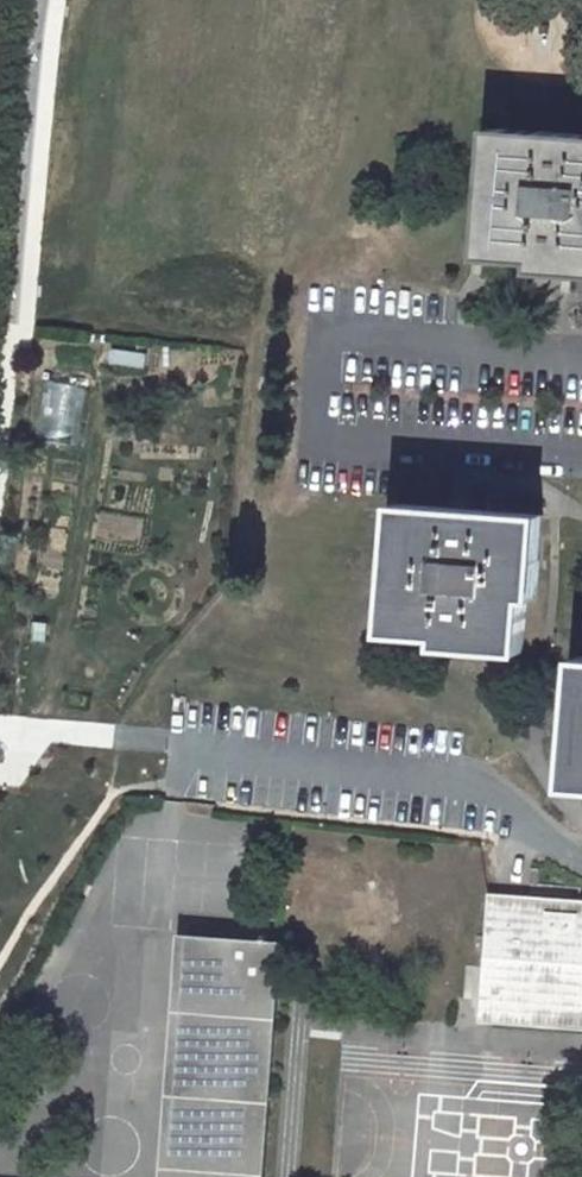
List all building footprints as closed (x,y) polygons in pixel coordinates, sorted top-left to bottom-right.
[(495,130),(485,255),(536,260),(535,266),(581,269),(581,136),(495,130)] [(49,380),(42,440),(76,444),(83,384),(49,380)] [(539,514),(401,504),(392,630),(441,634),(441,640),(524,646),(528,595),(534,596),(539,514)] [(97,787),(101,743),(45,738),(42,782),(97,787)] [(491,897),(482,1019),(581,1026),(581,904),(579,904),(491,897)] [(183,938),(166,1176),(263,1176),(280,945),(183,938)]
